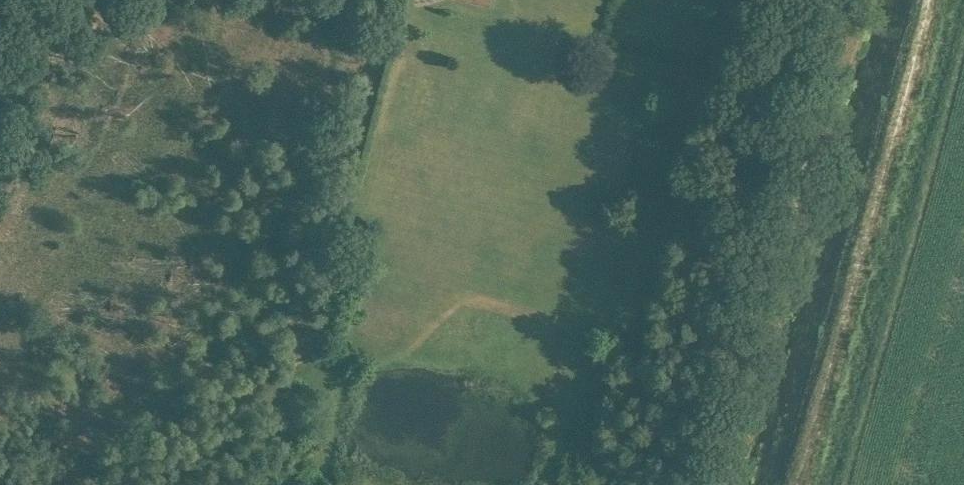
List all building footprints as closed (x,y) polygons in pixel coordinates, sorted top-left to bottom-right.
[(848,18),(852,18),(862,14),(864,5),(859,0),(852,0),(848,18)]
